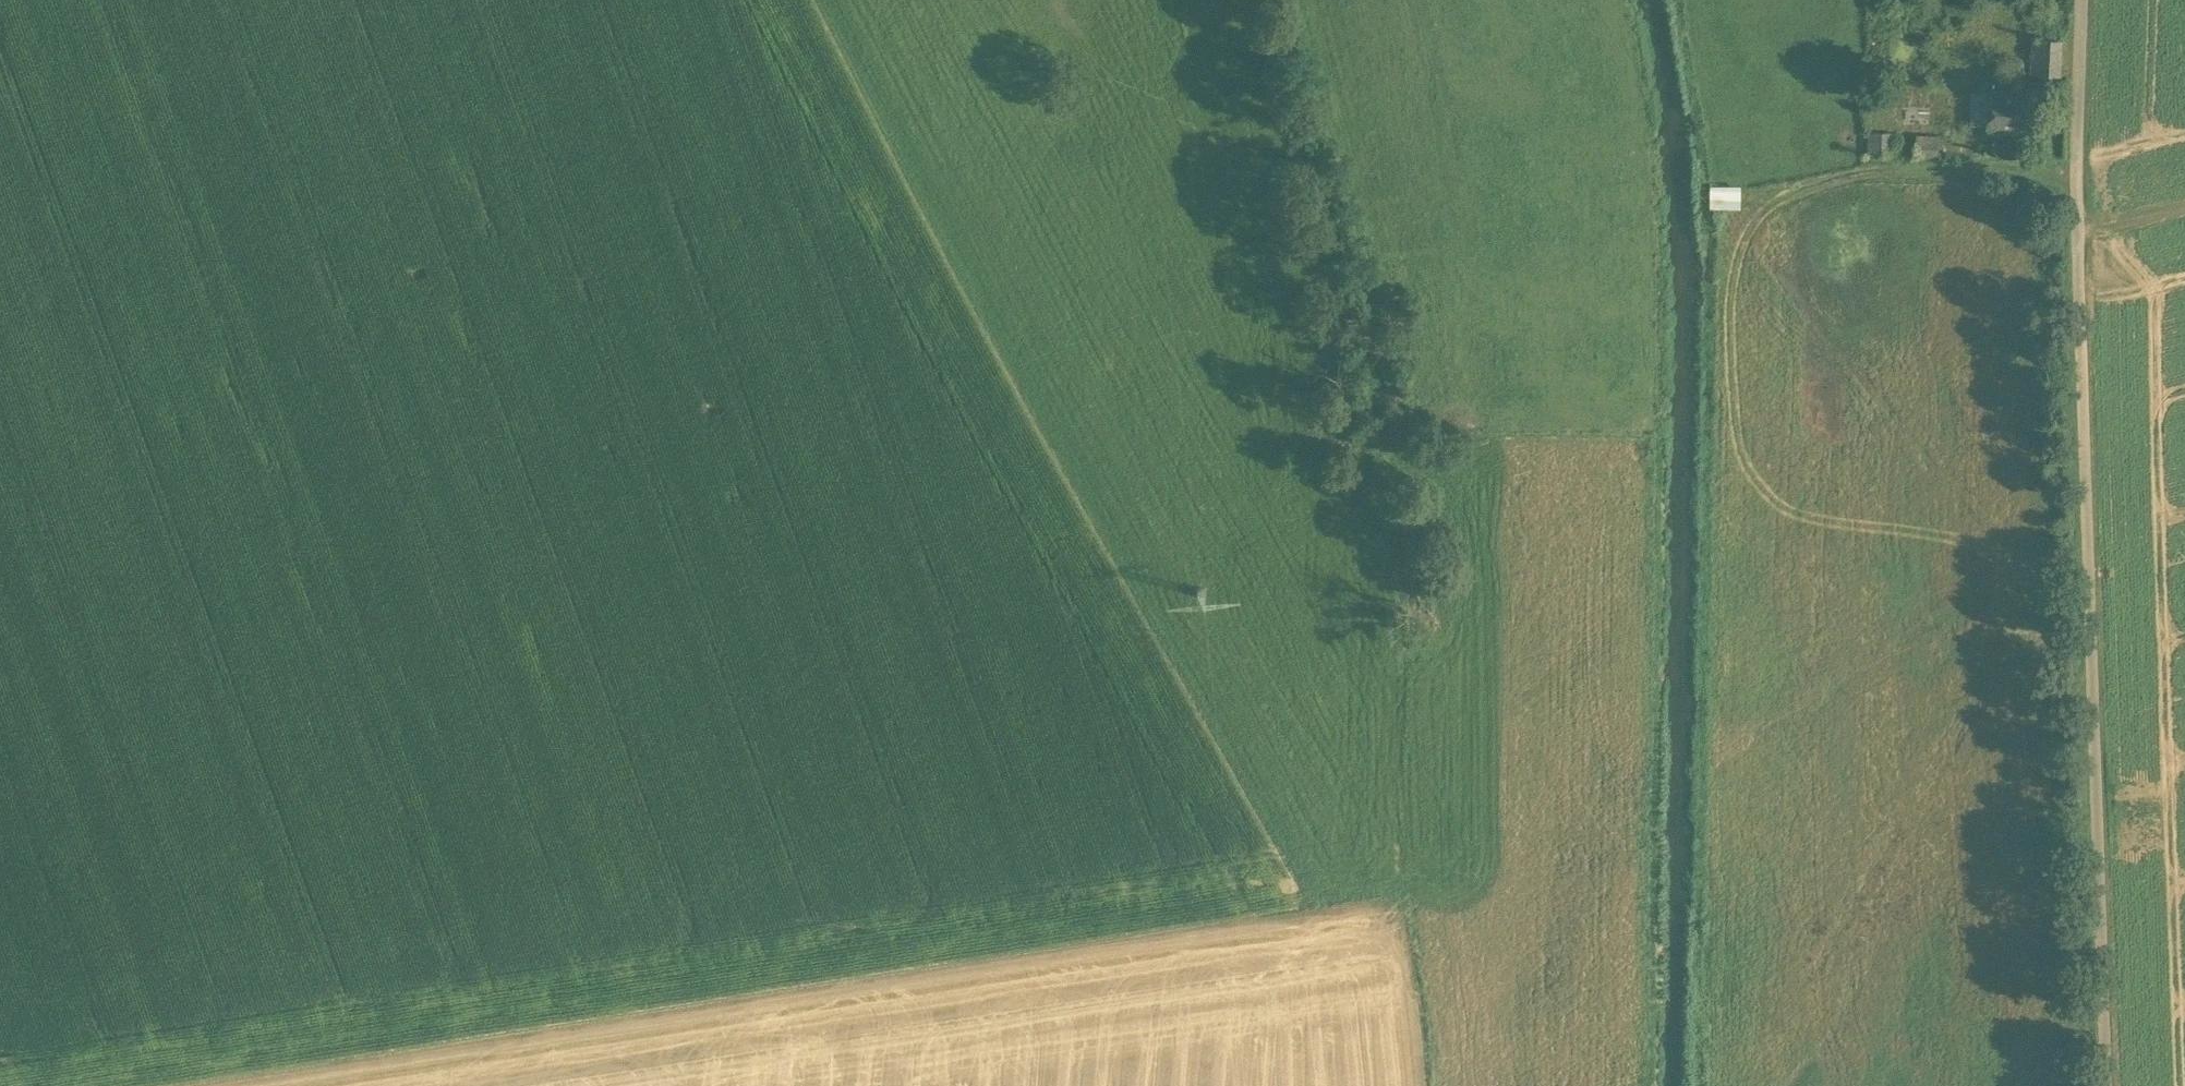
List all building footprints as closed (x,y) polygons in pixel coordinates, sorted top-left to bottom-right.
[(2037,36),(2036,73),(2060,73),(2061,37),(2037,36)] [(2036,132),(2035,78),(2021,79),(2021,90),(1989,91),(1989,122),(1989,133),(2036,132)] [(1989,122),(1989,91),(1974,91),(1974,123),(1989,122)] [(1870,134),(1871,154),(1890,153),(1889,133),(1870,134)] [(1939,139),(1920,139),(1920,154),(1940,154),(1939,139)] [(1712,206),(1743,207),(1743,183),(1713,183),(1712,206)]
